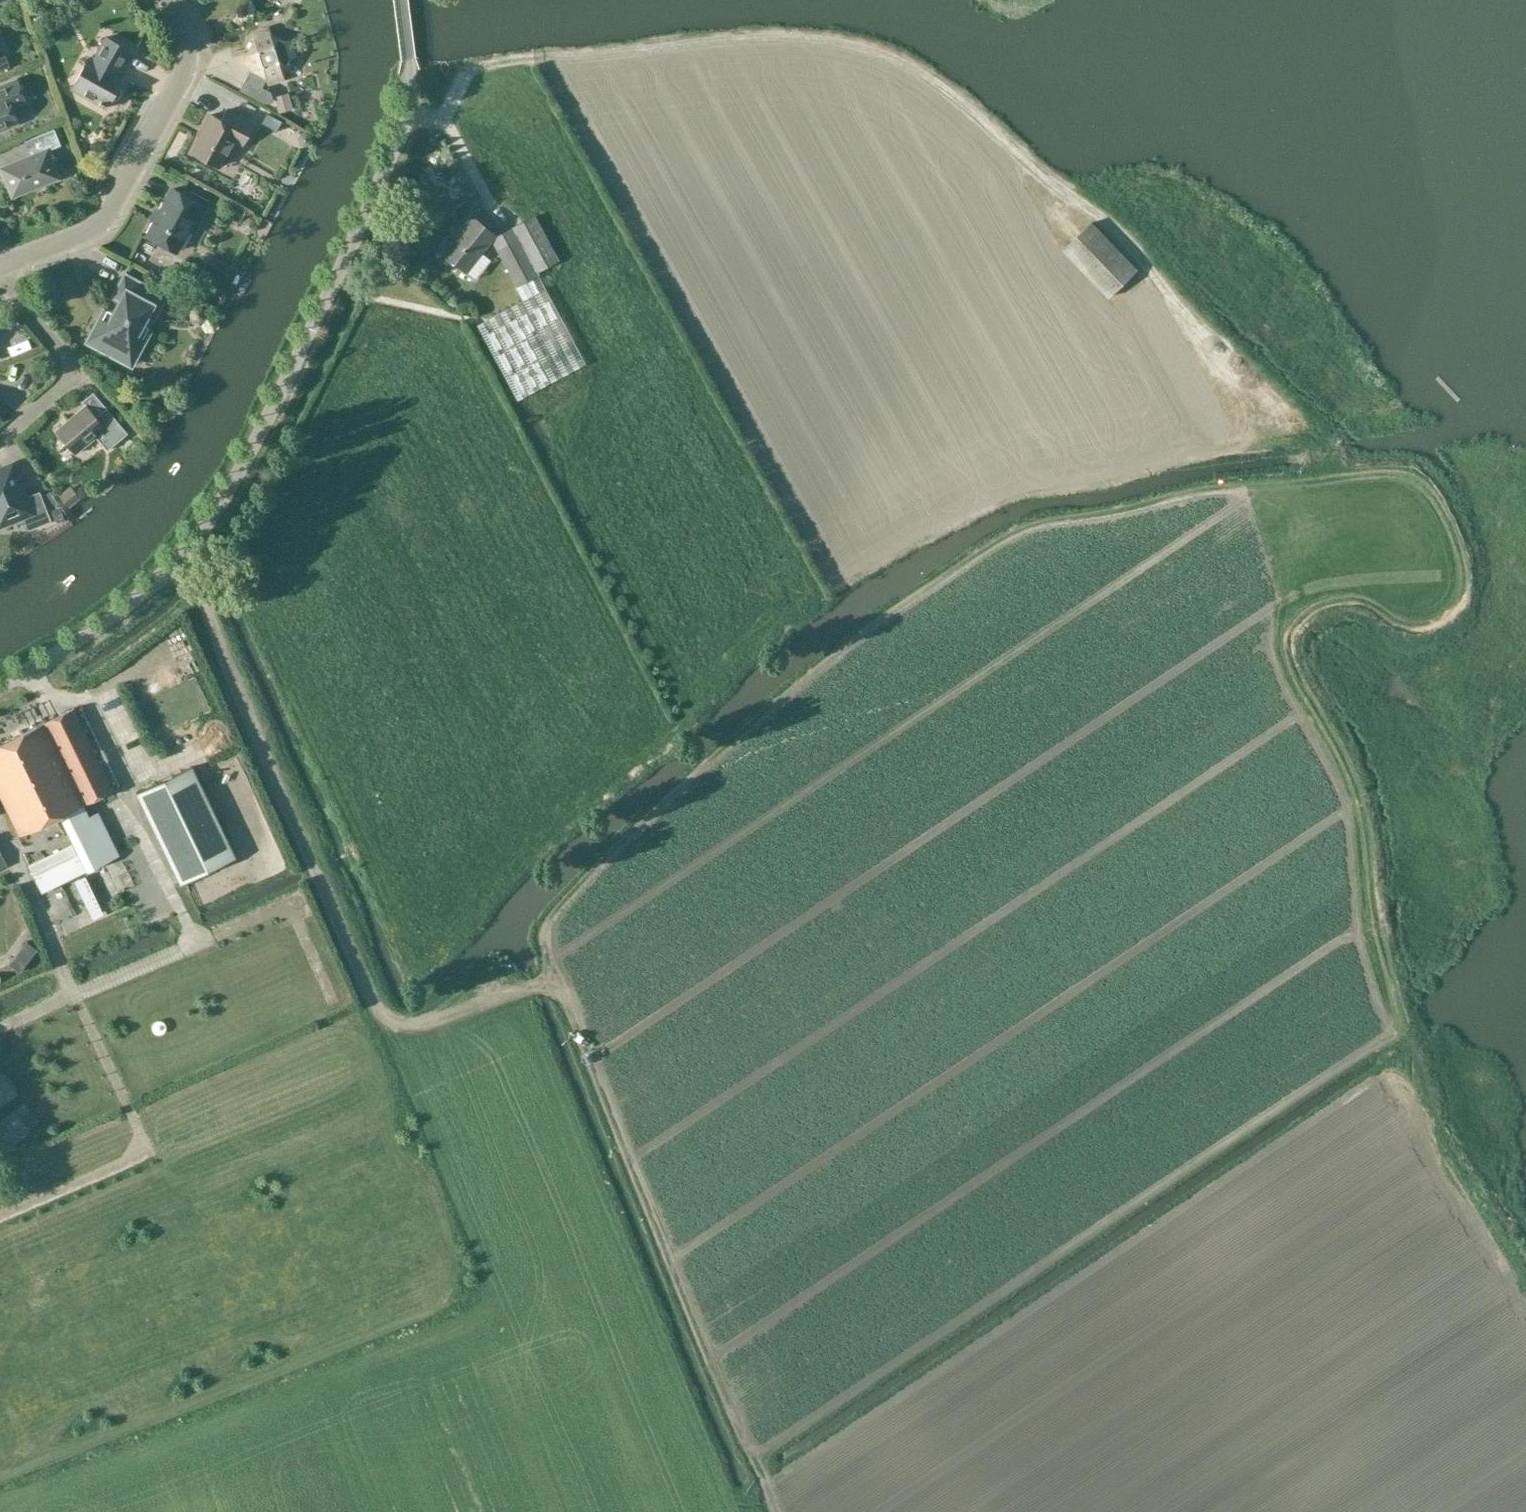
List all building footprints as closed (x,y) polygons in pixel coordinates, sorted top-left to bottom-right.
[(284,80),(282,75),(290,61),(296,58),(292,39),(284,42),(270,34),(270,28),(252,34),(252,42),(248,49),(250,70),(266,78),(268,85),(284,80)] [(119,72),(130,51),(106,37),(93,58),(89,56),(71,89),(105,109),(125,75),(119,72)] [(10,67),(6,56),(0,58),(0,71),(10,67)] [(13,108),(27,102),(17,78),(0,85),(0,130),(19,122),(13,108)] [(265,103),(273,101),(271,91),(262,87),(257,99),(265,103)] [(292,109),(289,97),(275,101),(278,113),(292,109)] [(242,148),(255,125),(226,110),(220,120),(210,115),(202,130),(203,131),(191,155),(219,170),(233,143),(242,148)] [(31,156),(1,168),(13,196),(59,178),(48,150),(61,145),(54,129),(25,141),(31,156)] [(199,220),(206,206),(173,189),(148,236),(176,251),(194,217),(199,220)] [(493,240),(517,286),(538,275),(536,272),(557,261),(535,218),(493,240)] [(480,254),(494,235),(473,219),(457,241),(455,240),(444,255),(466,272),(476,279),(490,261),(480,254)] [(1137,269),(1091,221),(1061,251),(1107,299),(1137,269)] [(155,322),(168,297),(124,274),(110,300),(114,302),(110,314),(103,310),(85,343),(132,368),(153,330),(143,325),(147,318),(155,322)] [(538,275),(517,286),(514,288),(521,301),(476,326),(517,401),(586,364),(538,275)] [(19,344),(26,335),(11,322),(3,331),(19,344)] [(75,453),(95,436),(107,450),(128,433),(107,408),(96,417),(86,405),(56,431),(75,453)] [(23,517),(28,530),(52,521),(40,491),(26,497),(13,463),(0,468),(0,526),(23,517)] [(72,475),(63,486),(74,495),(83,484),(72,475)] [(50,510),(56,525),(66,521),(60,506),(50,510)] [(0,746),(0,794),(21,836),(58,818),(63,828),(86,873),(118,857),(112,845),(96,813),(90,816),(84,804),(112,791),(73,710),(0,746)] [(136,793),(180,883),(236,856),(192,766),(136,793)] [(43,895),(85,874),(71,845),(29,866),(43,895)] [(21,921),(5,940),(22,953),(37,935),(21,921)] [(10,1114),(5,1132),(20,1136),(25,1118),(10,1114)]
